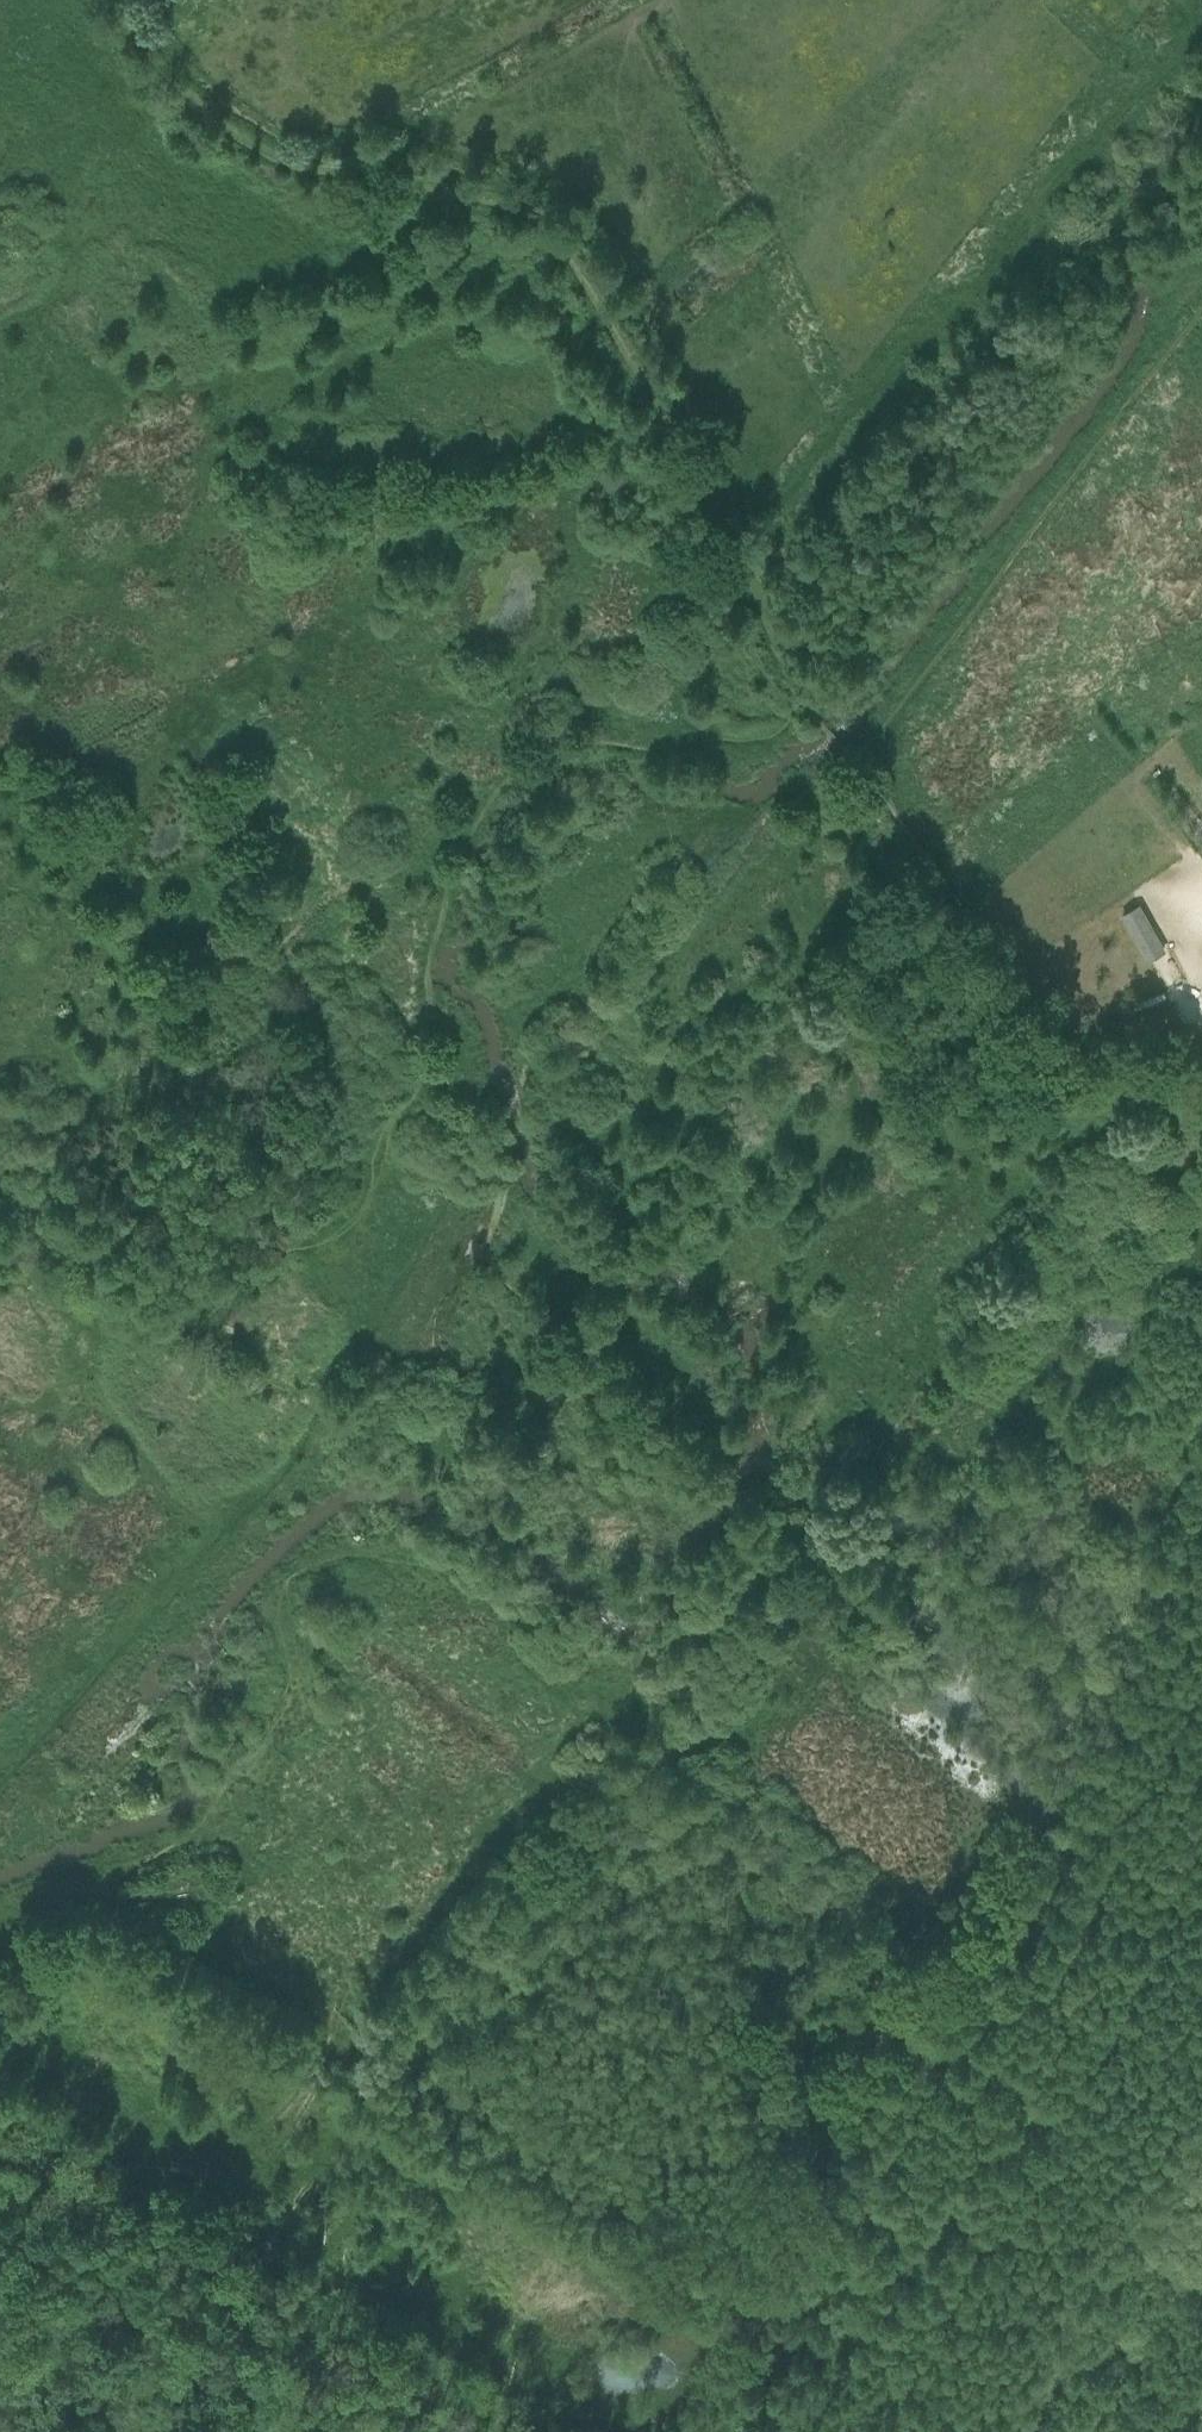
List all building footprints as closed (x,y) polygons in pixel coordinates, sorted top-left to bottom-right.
[(1124,909),(1144,958),(1164,949),(1144,901),(1124,909)]
